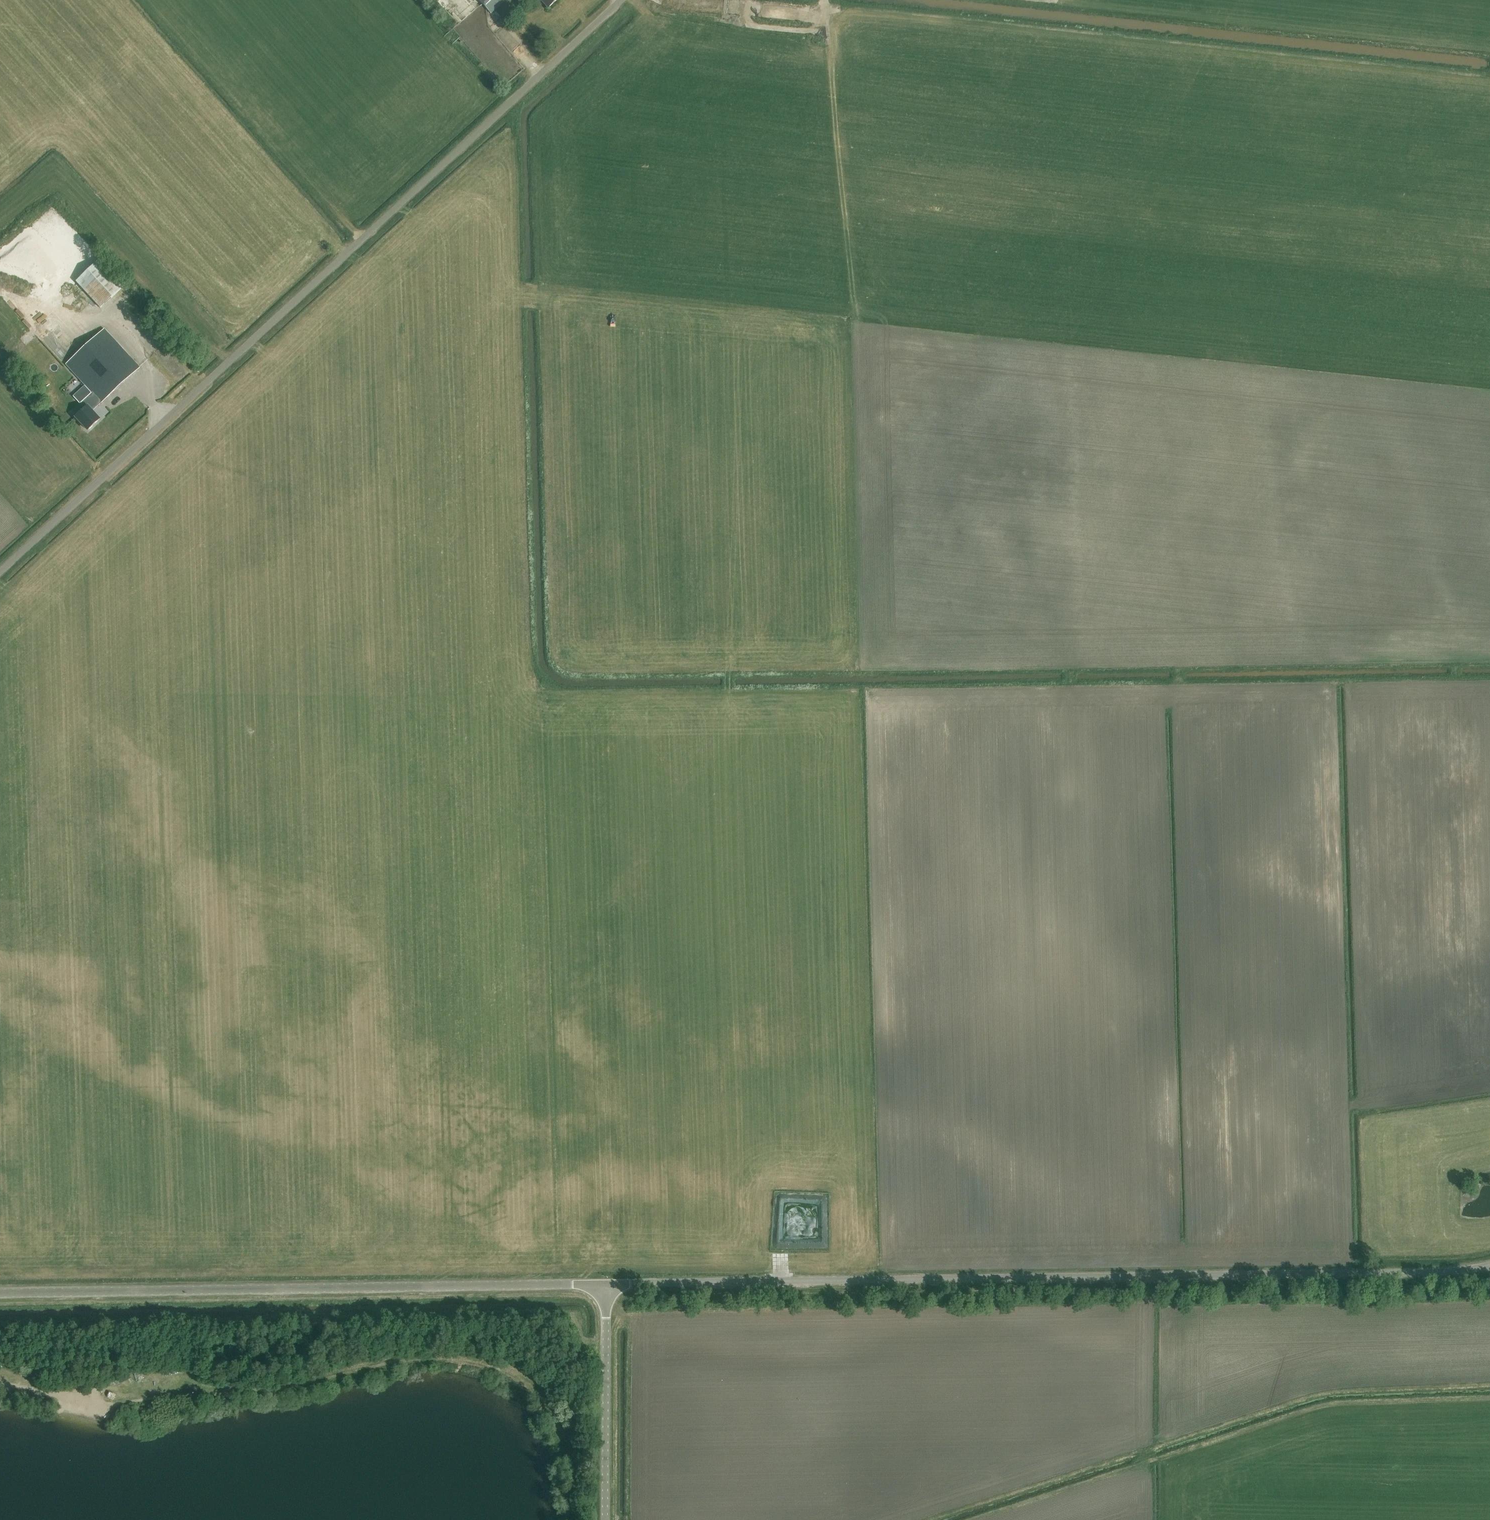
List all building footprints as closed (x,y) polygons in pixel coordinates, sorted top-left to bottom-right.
[(491,13),(505,0),(478,0),(491,13)] [(548,8),(557,0),(541,0),(548,8)] [(492,28),(505,19),(498,10),(486,20),(492,28)] [(464,13),(459,18),(464,23),(469,19),(464,13)] [(124,287),(100,260),(76,282),(100,309),(124,287)] [(139,368),(104,330),(66,365),(91,393),(79,404),(84,409),(75,417),(87,430),(99,420),(92,411),(139,368)]
